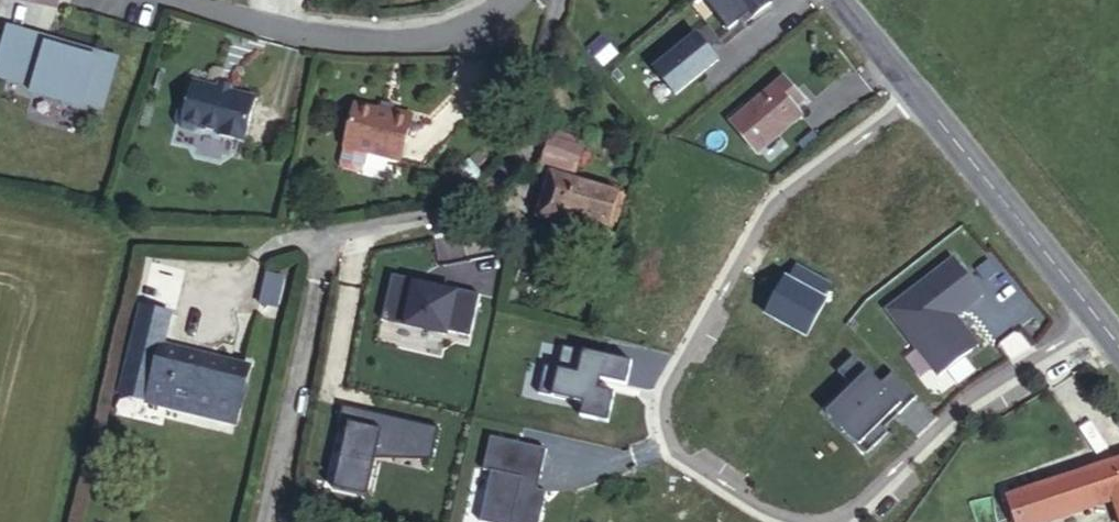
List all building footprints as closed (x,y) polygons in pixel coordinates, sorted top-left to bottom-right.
[(729,33),(749,16),(753,20),(770,5),(766,0),(701,0),(729,33)] [(707,27),(697,36),(714,56),(724,47),(707,27)] [(697,36),(655,72),(677,97),(718,62),(714,56),(697,36)] [(604,39),(590,51),(602,66),(616,55),(604,39)] [(120,74),(98,70),(97,73),(77,68),(78,63),(50,56),(49,59),(10,50),(0,92),(0,95),(39,104),(38,109),(88,121),(90,113),(110,117),(120,74)] [(787,99),(795,91),(785,79),(732,125),(758,154),(802,116),(796,111),(787,99)] [(245,146),(256,103),(233,96),(217,92),(195,86),(188,111),(181,115),(178,126),(182,133),(196,136),(202,132),(221,137),(220,140),(245,146)] [(219,87),(217,92),(233,96),(235,91),(219,87)] [(806,103),(795,91),(787,99),(796,111),(806,103)] [(357,107),(348,151),(344,167),(348,173),(361,176),(367,172),(370,156),(405,163),(416,117),(396,113),(396,116),(383,113),(357,107)] [(580,150),(552,142),(542,174),(551,176),(539,218),(563,225),(567,213),(607,225),(616,197),(575,185),(571,183),(580,150)] [(585,152),(580,150),(571,183),(575,185),(585,152)] [(984,296),(956,260),(889,310),(940,377),(973,352),(950,321),(956,317),(984,296)] [(832,283),(798,265),(789,280),(786,278),(766,314),(807,337),(827,301),(823,299),(832,283)] [(276,304),(282,273),(264,270),(258,301),(276,304)] [(416,284),(391,279),(381,324),(446,338),(447,335),(470,340),(479,298),(455,293),(454,296),(415,288),(416,284)] [(455,293),(416,284),(415,288),(454,296),(455,293)] [(169,317),(141,310),(127,364),(157,372),(149,405),(235,426),(248,369),(163,347),(169,317)] [(979,347),(956,317),(950,321),(973,352),(979,347)] [(632,364),(563,349),(558,371),(545,368),(539,396),(584,406),(581,419),(609,425),(615,395),(599,392),(601,382),(627,388),(632,364)] [(882,385),(854,357),(839,372),(854,387),(827,413),(868,454),(888,435),(884,430),(880,427),(897,410),(901,414),(918,397),(894,373),(882,385)] [(339,426),(348,428),(370,433),(373,417),(342,410),(339,426)] [(880,427),(884,430),(901,414),(897,410),(880,427)] [(439,432),(373,417),(370,433),(348,428),(334,494),(367,501),(376,463),(379,451),(432,463),(439,432)] [(489,435),(481,469),(489,471),(478,521),(484,521),(537,521),(544,490),(535,488),(544,448),(489,435)] [(379,451),(376,463),(432,464),(432,463),(379,451)] [(1010,496),(1019,521),(1048,521),(1114,501),(1118,515),(1118,460),(1010,496)]
